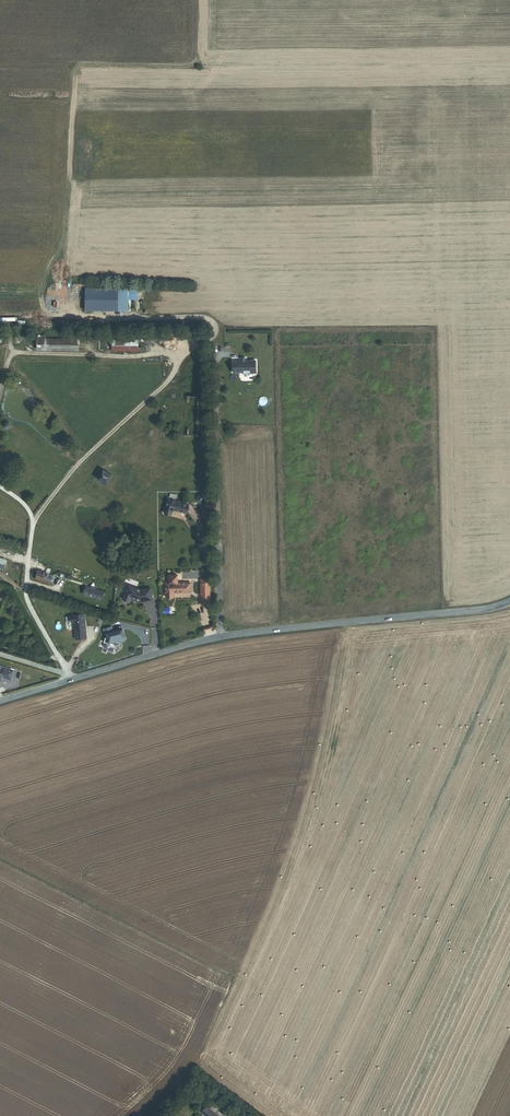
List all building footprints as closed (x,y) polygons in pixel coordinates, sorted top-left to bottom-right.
[(118,312),(119,287),(84,287),(84,311),(118,312)] [(37,350),(78,350),(79,339),(52,339),(37,338),(37,350)] [(111,351),(138,351),(138,339),(123,339),(111,339),(111,351)] [(254,379),(254,367),(244,367),(244,364),(239,364),(239,367),(231,366),(231,378),(240,378),(240,382),(248,382),(248,379),(254,379)] [(98,479),(107,484),(113,475),(103,469),(98,479)] [(203,502),(205,500),(205,497),(203,494),(199,494),(197,496),(197,500),(200,503),(203,502)] [(173,509),(185,513),(187,503),(168,498),(164,512),(172,514),(173,509)] [(35,579),(50,584),(52,575),(38,571),(35,579)] [(202,600),(210,600),(209,580),(201,580),(202,600)] [(174,592),(190,592),(190,582),(178,582),(170,582),(165,582),(165,592),(165,596),(174,596),(174,592)] [(101,600),(103,592),(95,589),(90,588),(85,586),(83,594),(101,600)] [(130,600),(134,603),(135,602),(137,603),(136,604),(141,606),(153,603),(151,591),(141,594),(128,587),(122,600),(129,604),(130,600)] [(88,638),(84,615),(71,617),(72,624),(74,624),(77,640),(88,638)] [(123,638),(122,635),(124,634),(123,630),(114,633),(112,627),(104,630),(106,635),(108,635),(109,637),(106,638),(104,642),(111,645),(110,646),(115,648),(116,645),(119,644),(119,641),(124,640),(123,638)] [(13,670),(0,666),(0,679),(1,677),(10,680),(13,670)] [(212,1105),(210,1108),(206,1105),(200,1112),(205,1115),(226,1115),(212,1105)]
